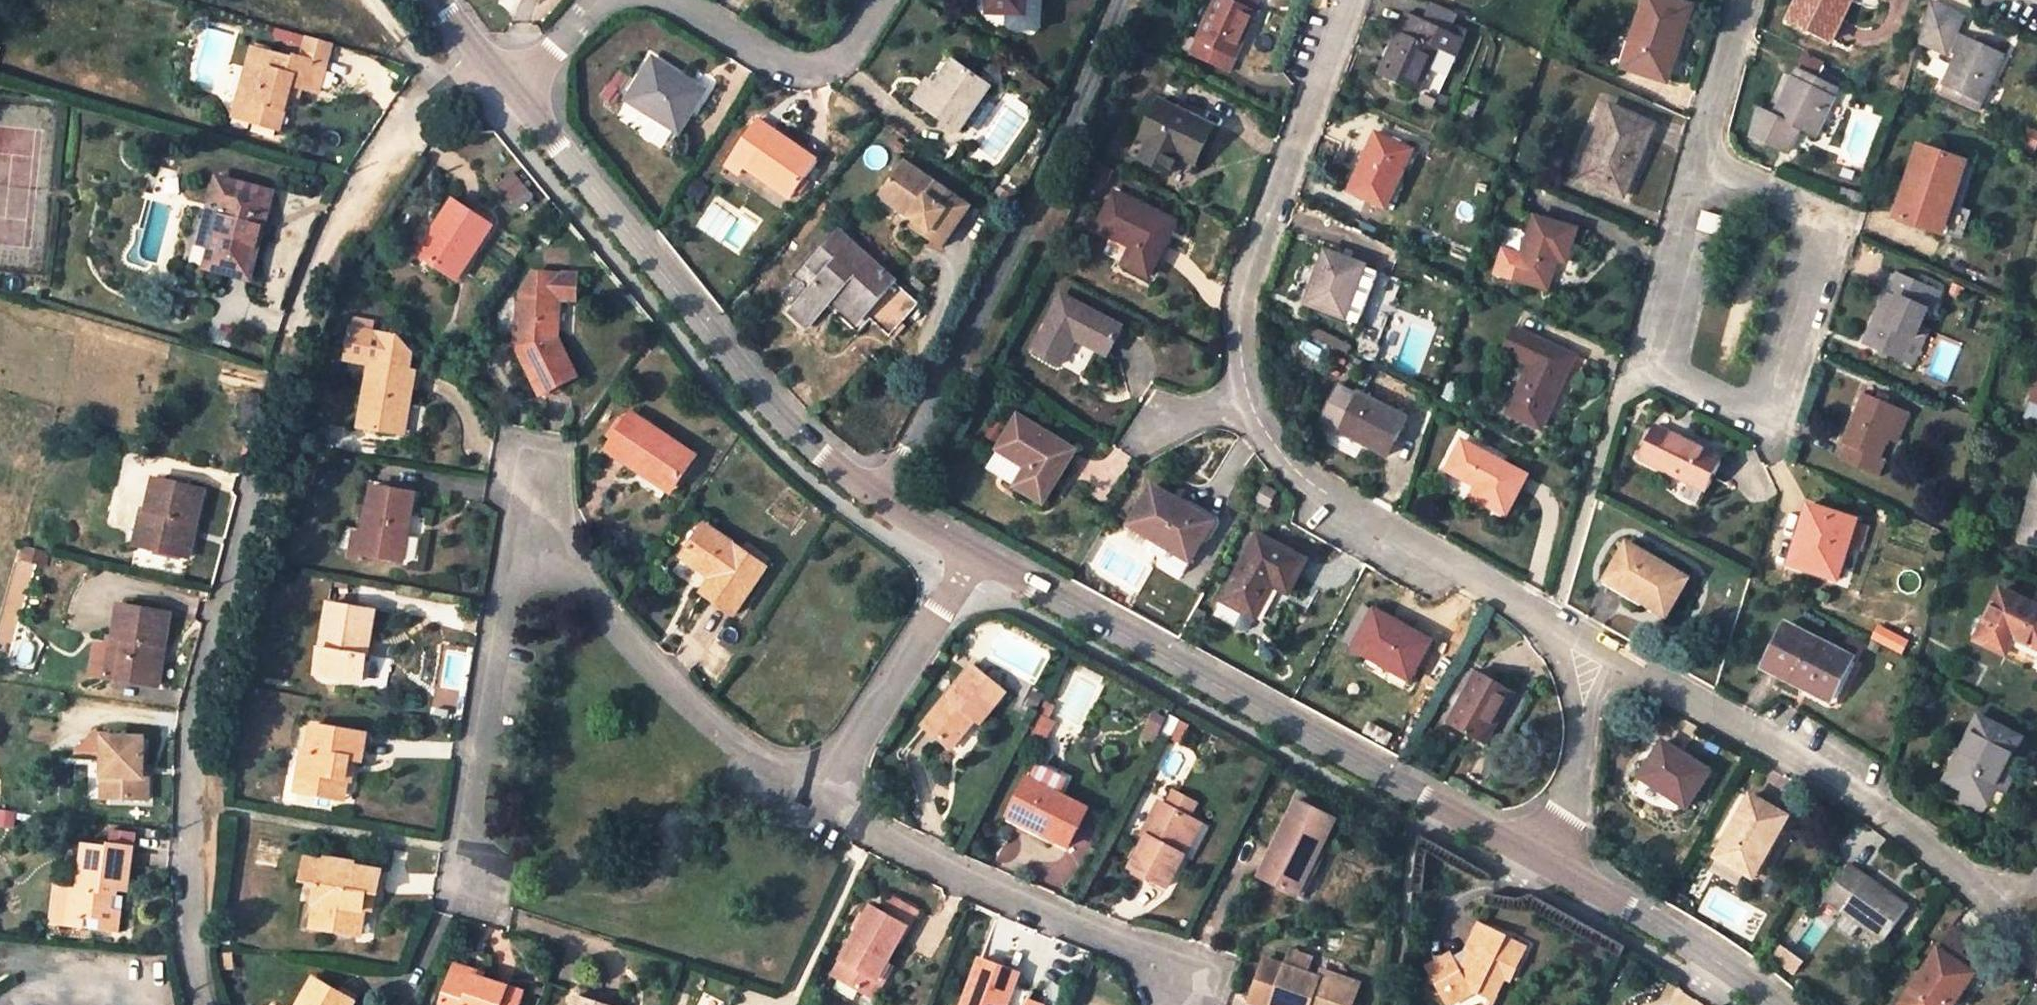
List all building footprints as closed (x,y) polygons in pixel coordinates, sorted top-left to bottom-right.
[(989,14),(1009,14),(1008,34),(1038,35),(1040,0),(990,0),(989,14)] [(1256,14),(1227,0),(1215,0),(1190,53),(1229,72),(1256,14)] [(1674,0),(1646,0),(1625,66),(1667,79),(1691,5),(1674,0)] [(1788,19),(1832,40),(1852,0),(1797,0),(1788,19)] [(1966,93),(1979,100),(1988,81),(1992,82),(2004,55),(1984,46),(1956,33),(1963,16),(1930,1),(1918,40),(1946,52),(1950,45),(1960,50),(1944,83),(1948,86),(1944,93),(1962,101),(1966,93)] [(1435,4),(1427,22),(1454,34),(1462,16),(1435,4)] [(1408,15),(1381,77),(1418,93),(1437,102),(1456,57),(1464,39),(1454,34),(1427,22),(1408,15)] [(306,38),(300,60),(326,67),(333,46),(306,38)] [(294,86),(304,89),(319,94),(326,67),(300,60),(299,63),(254,51),(240,101),(247,103),(243,121),(280,131),(290,97),(294,86)] [(1799,64),(1821,73),(1826,61),(1805,52),(1799,64)] [(706,92),(655,60),(629,102),(655,118),(680,134),(706,92)] [(922,106),(960,132),(992,88),(954,61),(938,85),(922,106)] [(1817,138),(1836,98),(1835,97),(1839,89),(1797,68),(1793,77),(1791,77),(1772,117),(1760,112),(1749,136),(1783,152),(1790,136),(1783,133),(1787,124),(1817,138)] [(922,106),(938,85),(929,79),(914,100),(922,106)] [(1988,81),(1979,100),(1983,102),(1992,82),(1988,81)] [(294,86),(290,97),(301,100),(304,89),(294,86)] [(1983,102),(1979,100),(1966,93),(1962,101),(1980,109),(1983,102)] [(236,119),(243,121),(247,103),(240,101),(236,119)] [(1196,164),(1214,128),(1159,102),(1141,138),(1149,142),(1141,159),(1171,174),(1180,157),(1196,164)] [(1625,195),(1655,124),(1611,104),(1579,175),(1625,195)] [(762,133),(765,130),(741,114),(712,156),(735,171),(743,161),(750,166),(748,168),(792,199),(819,159),(774,129),(768,137),(762,133)] [(680,134),(655,118),(647,131),(672,147),(680,134)] [(1414,149),(1377,132),(1350,191),(1387,208),(1414,149)] [(1967,162),(1919,146),(1895,217),(1943,233),(1967,162)] [(891,153),(873,177),(907,201),(898,213),(928,235),(954,197),(891,153)] [(519,209),(535,196),(516,174),(500,187),(519,209)] [(865,189),(898,213),(907,201),(873,177),(865,189)] [(225,212),(215,248),(210,269),(251,280),(272,195),(221,182),(214,210),(225,212)] [(1168,220),(1115,193),(1097,228),(1134,247),(1125,265),(1151,277),(1168,242),(1159,238),(1168,220)] [(454,200),(438,225),(443,229),(426,256),(460,279),(494,226),(454,200)] [(205,245),(215,248),(225,212),(214,210),(205,245)] [(1718,234),(1722,217),(1703,212),(1699,228),(1718,234)] [(1579,230),(1536,216),(1524,254),(1516,278),(1548,289),(1558,259),(1569,263),(1579,230)] [(1168,220),(1159,238),(1168,242),(1177,224),(1168,220)] [(420,253),(426,256),(443,229),(438,225),(420,253)] [(840,231),(812,264),(824,276),(792,311),(809,327),(835,299),(842,291),(868,315),(892,337),(921,304),(897,282),(840,231)] [(1505,247),(1497,272),(1516,278),(1524,254),(1505,247)] [(1366,266),(1326,251),(1307,302),(1347,317),(1365,269),(1366,266)] [(1361,322),(1379,274),(1365,269),(1347,317),(1361,322)] [(578,274),(534,272),(521,296),(518,331),(523,331),(521,345),(517,346),(543,396),(577,378),(558,339),(559,298),(577,298),(578,274)] [(1865,344),(1905,360),(1920,326),(1936,290),(1897,272),(1865,344)] [(842,291),(835,299),(861,323),(868,315),(842,291)] [(1108,355),(1122,328),(1063,296),(1034,350),(1061,364),(1076,339),(1108,355)] [(388,325),(354,319),(353,329),(386,335),(388,325)] [(1929,329),(1920,326),(1905,360),(1914,364),(1929,329)] [(1506,347),(1533,360),(1508,412),(1541,427),(1574,357),(1514,328),(1506,347)] [(412,404),(417,371),(409,369),(412,353),(400,337),(386,335),(353,329),(348,358),(373,363),(361,428),(400,435),(405,403),(412,404)] [(1389,455),(1407,419),(1339,383),(1320,420),(1389,455)] [(1903,409),(1863,393),(1842,444),(1847,445),(1840,460),(1880,477),(1887,460),(1882,458),(1890,440),(1903,409)] [(2027,419),(2036,423),(2036,394),(2027,419)] [(262,417),(263,398),(246,396),(243,426),(261,429),(262,417)] [(412,404),(405,403),(400,435),(406,436),(412,404)] [(1903,409),(1890,440),(1898,444),(1911,412),(1903,409)] [(632,415),(609,449),(614,452),(627,461),(641,470),(645,465),(676,486),(696,457),(632,415)] [(1019,416),(999,451),(1027,468),(1017,486),(1044,503),(1076,451),(1019,416)] [(1708,491),(1724,459),(1654,426),(1639,458),(1708,491)] [(1528,474),(1463,440),(1446,471),(1470,484),(1472,479),(1479,483),(1476,487),(1470,498),(1506,517),(1528,474)] [(988,468),(1017,486),(1027,468),(999,451),(988,468)] [(676,486),(645,465),(641,470),(673,491),(676,486)] [(157,481),(149,514),(155,516),(147,548),(190,559),(205,492),(157,481)] [(2029,513),(2022,541),(2036,544),(2036,482),(2029,513)] [(1153,484),(1130,524),(1156,540),(1191,560),(1215,521),(1153,484)] [(416,493),(373,486),(361,554),(397,561),(403,527),(410,528),(416,493)] [(1857,519),(1810,504),(1804,523),(1809,524),(1795,566),(1838,579),(1848,547),(1857,519)] [(149,514),(145,513),(137,546),(147,548),(155,516),(149,514)] [(1857,519),(1848,547),(1859,551),(1868,523),(1857,519)] [(705,524),(685,556),(715,578),(705,592),(734,611),(737,613),(769,565),(705,524)] [(410,528),(403,527),(397,561),(404,562),(410,528)] [(1290,593),(1307,561),(1259,534),(1214,616),(1242,633),(1250,629),(1275,585),(1290,593)] [(1191,560),(1156,540),(1152,548),(1187,568),(1191,560)] [(1627,544),(1610,573),(1637,588),(1633,596),(1667,616),(1689,579),(1627,544)] [(22,560),(47,567),(51,552),(25,546),(22,560)] [(1606,580),(1633,596),(1637,588),(1610,573),(1606,580)] [(2007,655),(2016,637),(2036,648),(2036,608),(2002,591),(1978,641),(2007,655)] [(370,611),(330,604),(318,674),(365,682),(369,658),(362,657),(370,611)] [(171,615),(121,608),(116,640),(105,639),(100,678),(120,681),(161,686),(171,615)] [(1409,628),(1374,610),(1353,648),(1410,679),(1428,646),(1406,634),(1409,628)] [(370,611),(362,657),(369,658),(378,612),(370,611)] [(1830,702),(1853,657),(1787,624),(1764,669),(1830,702)] [(1409,628),(1406,634),(1428,646),(1431,640),(1409,628)] [(1874,640),(1894,650),(1900,638),(1880,628),(1874,640)] [(974,666),(926,725),(938,735),(953,747),(978,717),(982,722),(1006,693),(974,666)] [(1477,670),(1448,724),(1486,744),(1515,691),(1477,670)] [(1041,736),(1050,718),(1039,712),(1030,730),(1041,736)] [(1961,753),(1948,778),(1971,790),(1965,803),(1982,812),(1998,780),(2008,785),(2015,772),(2014,771),(2011,767),(2007,763),(2014,751),(2019,754),(2026,740),(1979,717),(1963,748),(1961,753)] [(366,735),(313,726),(309,750),(304,749),(296,791),(335,798),(338,778),(346,779),(349,758),(357,759),(362,760),(366,735)] [(142,776),(136,775),(136,758),(136,737),(96,737),(96,771),(95,774),(106,774),(105,797),(142,797),(142,776)] [(1961,753),(1963,748),(1951,741),(1948,746),(1961,753)] [(1687,807),(1710,772),(1662,742),(1640,776),(1687,807)] [(349,758),(346,779),(349,779),(354,780),(357,759),(349,758)] [(1036,767),(1029,780),(1058,795),(1065,781),(1036,767)] [(105,797),(106,774),(95,774),(95,797),(105,797)] [(335,798),(345,800),(349,779),(346,779),(338,778),(335,798)] [(1029,780),(1013,812),(1044,827),(1042,832),(1071,847),(1089,810),(1058,795),(1029,780)] [(1751,795),(1717,855),(1748,873),(1755,876),(1769,850),(1789,815),(1751,795)] [(1170,809),(1186,818),(1193,806),(1177,796),(1170,809)] [(1290,815),(1259,876),(1294,893),(1309,863),(1314,865),(1339,817),(1298,798),(1290,815)] [(1170,809),(1161,804),(1144,835),(1148,837),(1132,868),(1165,887),(1183,857),(1177,854),(1195,823),(1186,818),(1170,809)] [(1039,838),(1042,832),(1044,827),(1013,812),(1008,822),(1039,838)] [(1195,823),(1177,854),(1183,857),(1201,827),(1195,823)] [(77,889),(74,889),(69,928),(87,930),(88,919),(102,921),(101,932),(118,934),(121,913),(112,912),(114,897),(118,897),(119,892),(127,893),(132,850),(109,846),(108,850),(83,847),(77,889)] [(327,863),(306,860),(302,882),(316,885),(313,904),(315,904),(326,906),(322,929),(360,936),(364,910),(368,894),(376,895),(378,896),(381,872),(355,868),(355,864),(327,859),(327,863)] [(1309,863),(1294,893),(1305,898),(1320,868),(1314,865),(1309,863)] [(1884,941),(1909,905),(1850,864),(1825,899),(1884,941)] [(368,894),(364,910),(374,911),(376,895),(368,894)] [(122,904),(118,897),(114,897),(112,912),(121,913),(122,904)] [(885,914),(909,926),(917,912),(893,899),(885,914)] [(322,929),(326,906),(315,904),(311,928),(322,929)] [(834,975),(871,995),(872,994),(887,966),(909,926),(885,914),(872,907),(834,975)] [(87,930),(101,932),(102,921),(88,919),(87,930)] [(1513,979),(1527,949),(1508,939),(1510,936),(1483,923),(1469,951),(1456,959),(1452,953),(1427,967),(1436,984),(1444,980),(1455,1000),(1472,991),(1503,975),(1506,976),(1513,979)] [(1938,949),(1973,973),(1979,965),(1963,950),(1971,940),(1953,927),(1938,949)] [(1293,949),(1288,963),(1272,1004),(1354,1004),(1360,987),(1323,973),(1321,979),(1313,977),(1320,959),(1293,949)] [(1901,1004),(1952,1004),(1973,973),(1938,949),(1901,1004)] [(234,952),(219,953),(222,980),(236,979),(234,952)] [(1288,963),(1269,957),(1252,1002),(1264,1004),(1272,1004),(1288,963)] [(1020,975),(980,960),(962,1004),(1028,1004),(1033,992),(1016,986),(1020,975)] [(887,966),(872,994),(878,997),(893,968),(887,966)] [(525,991),(455,969),(443,1004),(521,1004),(525,991)] [(1505,980),(1506,976),(1503,975),(1472,991),(1489,999),(1494,1001),(1505,980)] [(354,1002),(314,979),(300,1004),(353,1004),(354,1002)] [(1447,1004),(1455,1000),(1444,980),(1436,984),(1447,1004)] [(576,996),(573,1004),(603,1004),(576,996)]
